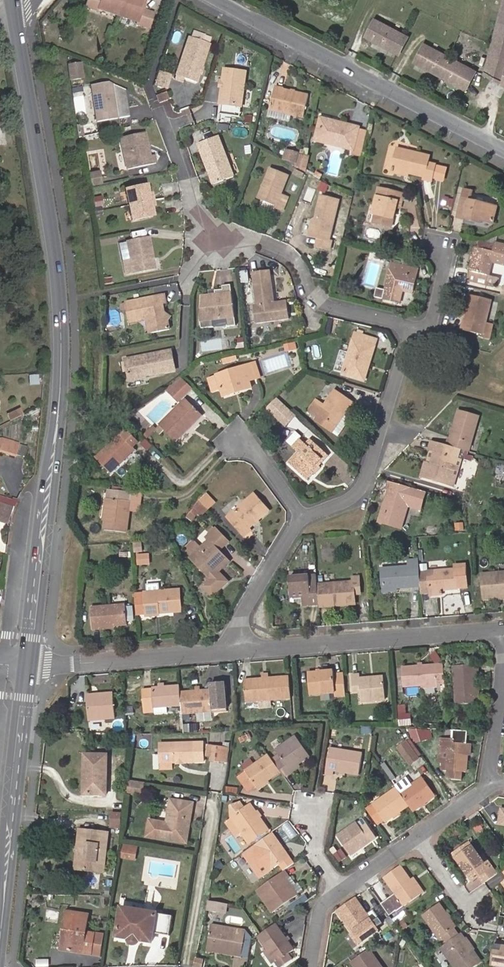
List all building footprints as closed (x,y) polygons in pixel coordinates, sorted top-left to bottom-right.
[(102,0),(86,0),(84,7),(97,12),(98,10),(102,0)] [(147,0),(102,0),(98,10),(110,14),(138,24),(150,29),(154,15),(145,12),(142,11),(144,8),(147,0)] [(484,72),(503,83),(503,0),(484,72)] [(374,20),(366,36),(398,53),(407,37),(397,32),(374,20)] [(192,31),(190,38),(208,44),(210,37),(192,31)] [(199,73),(201,68),(209,44),(208,44),(190,38),(187,37),(173,81),(182,84),(184,79),(196,83),(199,73)] [(464,88),(473,72),(424,45),(415,62),(464,88)] [(81,78),(78,63),(66,66),(69,80),(81,78)] [(223,83),(222,87),(220,105),(241,108),(246,73),(225,70),(223,83)] [(166,89),(170,75),(161,73),(157,86),(166,89)] [(92,86),(97,122),(118,119),(113,86),(108,83),(92,86)] [(129,118),(125,92),(113,86),(118,119),(129,118)] [(270,110),(305,118),(309,96),(275,88),(270,110)] [(156,95),(159,105),(169,101),(165,91),(156,95)] [(360,129),(339,124),(338,127),(323,123),(318,143),(354,152),(360,129)] [(363,158),(369,131),(360,129),(354,152),(354,155),(363,158)] [(146,149),(146,145),(143,131),(118,137),(125,169),(154,162),(153,155),(148,156),(146,149)] [(200,154),(208,173),(211,171),(212,175),(211,179),(214,187),(234,179),(218,139),(201,145),(204,152),(200,154)] [(302,170),(306,156),(300,154),(300,153),(286,149),(283,160),(297,164),(296,166),(302,170)] [(393,170),(409,174),(425,177),(424,180),(432,182),(436,163),(429,162),(430,156),(398,149),(393,170)] [(307,172),(310,157),(306,156),(302,170),(307,172)] [(273,212),(274,209),(283,212),(288,200),(281,197),(289,178),(269,170),(257,199),(266,203),(264,208),(273,212)] [(91,184),(100,182),(98,175),(89,177),(91,184)] [(93,186),(93,207),(104,207),(103,186),(93,186)] [(153,208),(150,195),(149,186),(127,190),(132,221),(154,217),(153,208)] [(375,222),(392,226),(397,207),(400,208),(404,193),(380,187),(373,213),(377,214),(375,222)] [(477,219),(482,220),(493,223),(497,205),(472,200),(474,192),(466,190),(464,196),(459,215),(459,217),(477,221),(477,219)] [(459,215),(464,196),(455,194),(451,213),(459,215)] [(340,200),(321,195),(317,211),(320,214),(319,217),(315,219),(312,220),(308,235),(317,238),(315,245),(331,249),(333,241),(330,240),(340,200)] [(409,242),(419,243),(421,228),(411,227),(409,242)] [(127,244),(132,275),(152,271),(147,240),(127,244)] [(132,275),(127,244),(120,245),(125,276),(132,275)] [(476,246),(475,246),(469,271),(470,272),(467,282),(485,286),(488,276),(489,276),(492,262),(503,265),(503,247),(496,245),(495,248),(495,251),(476,246)] [(405,284),(414,286),(417,275),(419,268),(405,265),(393,262),(391,269),(384,298),(401,302),(404,290),(405,284)] [(252,275),(254,287),(273,284),(271,272),(252,275)] [(254,287),(257,307),(261,306),(263,323),(289,320),(286,302),(276,304),(273,304),(272,302),(276,301),(273,284),(254,287)] [(225,319),(226,326),(226,328),(234,327),(229,286),(223,287),(224,290),(216,291),(217,298),(212,298),(212,296),(208,297),(201,298),(197,321),(198,330),(212,328),(211,321),(225,319)] [(376,298),(384,299),(386,291),(378,290),(376,298)] [(162,295),(123,302),(123,303),(124,309),(127,322),(133,321),(133,318),(142,317),(149,320),(151,331),(167,328),(165,319),(169,315),(161,311),(160,304),(163,303),(162,295)] [(485,324),(490,300),(470,295),(461,330),(482,335),(481,338),(489,340),(492,326),(485,324)] [(263,323),(261,306),(257,307),(253,307),(255,324),(263,323)] [(255,324),(253,307),(245,308),(247,326),(255,324)] [(212,328),(226,326),(225,319),(211,321),(212,328)] [(353,341),(373,347),(376,339),(355,333),(353,341)] [(369,363),(373,347),(353,341),(343,375),(360,380),(366,362),(369,363)] [(287,352),(298,349),(296,343),(285,346),(287,352)] [(169,354),(123,361),(125,381),(172,374),(169,354)] [(238,390),(239,392),(250,389),(248,382),(255,380),(251,366),(244,368),(217,376),(209,378),(213,391),(221,389),(224,397),(234,394),(233,391),(238,390)] [(30,374),(30,385),(40,385),(40,374),(30,374)] [(179,403),(193,389),(181,377),(165,389),(179,403)] [(317,416),(333,428),(351,403),(334,391),(323,405),(318,402),(309,414),(316,418),(317,416)] [(277,399),(269,406),(283,418),(290,410),(277,399)] [(191,429),(203,417),(185,400),(158,427),(174,442),(189,427),(191,429)] [(283,418),(269,406),(266,409),(286,428),(297,417),(290,410),(283,418)] [(11,422),(24,416),(21,409),(7,416),(11,422)] [(459,450),(469,453),(471,446),(480,417),(460,411),(451,439),(449,447),(459,450)] [(330,432),(333,428),(317,416),(316,418),(314,420),(330,432)] [(113,473),(136,451),(136,450),(141,445),(128,432),(122,437),(100,460),(113,473)] [(16,457),(20,443),(2,438),(0,438),(0,452),(16,457)] [(303,479),(310,472),(316,465),(318,467),(327,457),(310,441),(305,446),(297,455),(289,465),(303,479)] [(297,455),(305,446),(299,441),(292,449),(297,455)] [(459,450),(449,447),(432,442),(429,451),(432,452),(429,464),(426,463),(421,479),(448,487),(456,460),(459,450)] [(170,456),(165,460),(178,477),(184,473),(170,456)] [(460,461),(456,460),(448,487),(452,488),(460,461)] [(313,474),(310,472),(303,479),(306,481),(313,474)] [(397,485),(388,482),(386,491),(389,492),(394,493),(397,485)] [(420,510),(425,493),(411,489),(397,485),(394,493),(389,492),(384,507),(387,507),(382,524),(399,529),(406,506),(420,510)] [(108,498),(105,520),(104,530),(128,532),(130,512),(133,492),(109,489),(108,498)] [(142,513),(144,494),(133,492),(130,512),(142,513)] [(217,504),(206,492),(199,501),(209,511),(217,504)] [(251,532),(249,530),(268,513),(254,496),(228,517),(245,537),(251,532)] [(202,519),(209,511),(199,501),(186,518),(193,523),(199,516),(202,519)] [(13,507),(0,503),(0,523),(7,525),(13,507)] [(377,522),(382,524),(387,507),(384,507),(382,506),(377,522)] [(201,567),(199,569),(209,580),(202,588),(211,598),(226,583),(217,573),(228,563),(219,552),(228,543),(215,530),(205,539),(207,542),(197,552),(192,557),(201,567)] [(142,550),(142,542),(133,543),(134,551),(142,550)] [(189,544),(182,552),(189,559),(192,557),(197,552),(189,544)] [(150,555),(138,556),(138,566),(150,565),(150,555)] [(189,559),(199,569),(201,567),(192,557),(189,559)] [(396,589),(420,587),(419,574),(418,562),(410,563),(410,569),(383,571),(385,590),(396,589)] [(410,569),(410,563),(382,565),(383,571),(410,569)] [(420,587),(420,594),(429,593),(442,592),(457,590),(456,571),(419,574),(420,587)] [(484,600),(503,598),(503,575),(482,577),(484,600)] [(312,606),(319,606),(317,586),(317,578),(310,578),(289,580),(291,600),(302,599),(303,607),(312,606)] [(319,606),(319,608),(354,605),(353,596),(353,593),(361,592),(360,578),(352,578),(353,584),(317,586),(319,606)] [(136,605),(137,616),(148,615),(161,614),(182,613),(180,592),(147,594),(147,604),(136,605)] [(135,595),(136,605),(147,604),(147,594),(135,595)] [(93,630),(103,629),(103,626),(116,626),(127,625),(127,621),(126,606),(92,608),(93,630)] [(134,621),(133,606),(126,606),(127,621),(134,621)] [(431,654),(437,664),(443,660),(438,650),(431,654)] [(437,685),(445,684),(443,666),(402,669),(404,688),(421,686),(437,685)] [(476,704),(475,690),(474,678),(478,677),(477,666),(454,667),(457,706),(476,704)] [(310,674),(311,695),(337,693),(336,672),(310,674)] [(247,702),(291,698),(289,678),(269,680),(264,680),(245,682),(247,702)] [(354,694),(361,693),(362,704),(385,702),(383,679),(360,681),(360,678),(352,678),(354,694)] [(182,708),(183,715),(213,713),(227,712),(225,684),(211,686),(212,692),(201,693),(197,694),(181,695),(182,708)] [(345,696),(345,684),(337,685),(337,693),(338,697),(345,696)] [(181,695),(180,687),(154,690),(154,692),(143,693),(145,714),(155,713),(155,710),(168,709),(182,708),(181,695)] [(115,719),(114,695),(88,697),(90,721),(115,719)] [(410,729),(409,709),(397,710),(398,730),(410,729)] [(415,742),(431,737),(430,732),(410,731),(415,742)] [(467,745),(467,734),(453,733),(453,740),(452,744),(467,745)] [(284,773),(288,779),(296,774),(293,770),(300,765),(302,767),(313,759),(298,737),(280,751),(286,760),(278,765),(284,773)] [(466,756),(467,745),(452,744),(453,740),(439,739),(438,754),(446,755),(445,772),(447,772),(462,773),(465,773),(466,756)] [(420,757),(407,740),(398,748),(410,765),(420,757)] [(173,763),(193,762),(192,742),(160,743),(161,763),(173,763)] [(230,744),(214,743),(213,756),(228,758),(230,744)] [(361,776),(364,755),(331,749),(327,773),(335,774),(335,772),(361,776)] [(107,755),(85,754),(84,794),(106,795),(107,755)] [(278,765),(271,756),(249,772),(261,789),(284,773),(278,765)] [(387,761),(382,764),(392,780),(397,777),(387,761)] [(293,770),(296,774),(303,769),(302,767),(300,765),(293,770)] [(254,794),(261,789),(249,772),(242,777),(254,794)] [(461,781),(462,773),(447,772),(446,776),(451,781),(461,781)] [(143,782),(130,780),(128,793),(141,795),(143,782)] [(410,808),(414,814),(436,797),(423,780),(401,795),(410,808)] [(401,795),(398,791),(374,809),(383,822),(385,825),(394,819),(393,818),(398,814),(399,815),(410,808),(401,795)] [(164,840),(187,844),(194,805),(171,800),(167,824),(150,821),(147,837),(164,840)] [(234,818),(245,835),(250,843),(271,831),(253,805),(248,808),(244,802),(234,807),(234,818)] [(377,827),(383,822),(374,809),(367,813),(377,827)] [(121,830),(121,815),(111,815),(111,830),(121,830)] [(239,838),(245,835),(234,818),(228,822),(239,838)] [(358,824),(340,838),(353,855),(378,837),(369,825),(363,830),(358,824)] [(79,830),(77,850),(85,851),(84,870),(103,872),(108,833),(79,830)] [(292,858),(275,832),(256,844),(264,856),(274,870),(292,858)] [(485,885),(486,884),(499,876),(493,868),(490,871),(481,859),(471,844),(455,855),(474,882),(480,879),(485,885)] [(136,860),(138,847),(123,845),(121,858),(136,860)] [(85,851),(77,850),(75,869),(84,870),(85,851)] [(267,875),(274,870),(264,856),(257,861),(267,875)] [(490,871),(493,868),(485,856),(481,859),(490,871)] [(402,868),(385,880),(404,908),(421,897),(402,868)] [(298,897),(283,873),(259,890),(274,912),(298,897)] [(404,908),(395,894),(382,903),(392,917),(404,908)] [(357,899),(338,912),(354,934),(356,932),(364,943),(379,932),(378,929),(383,925),(374,912),(368,915),(357,899)] [(221,904),(212,902),(211,909),(220,911),(221,904)] [(444,946),(460,935),(455,929),(457,927),(441,904),(424,916),(444,946)] [(72,930),(69,950),(91,953),(93,934),(86,933),(88,915),(67,912),(64,929),(72,930)] [(115,940),(128,943),(129,938),(138,940),(137,944),(150,946),(152,937),(168,940),(172,920),(120,912),(115,940)] [(398,925),(392,917),(387,920),(393,928),(398,925)] [(408,926),(404,920),(399,924),(403,930),(408,926)] [(264,933),(261,936),(271,951),(277,959),(282,966),(283,966),(295,959),(291,953),(297,949),(278,923),(264,933)] [(240,940),(241,932),(215,928),(211,949),(238,953),(238,956),(244,957),(247,942),(240,940)] [(61,949),(69,950),(72,930),(64,929),(61,949)] [(356,932),(354,934),(351,936),(359,946),(364,943),(356,932)] [(387,941),(393,936),(390,932),(384,936),(387,941)] [(100,955),(104,935),(93,934),(91,953),(100,955)] [(443,948),(456,966),(476,966),(481,963),(462,934),(460,935),(444,946),(443,948)] [(129,938),(128,943),(129,944),(129,945),(130,946),(131,947),(132,947),(134,947),(135,947),(136,946),(137,945),(137,944),(138,940),(129,938)] [(493,966),(497,966),(503,966),(503,943),(498,942),(493,966)] [(357,961),(361,966),(386,966),(374,950),(357,961)] [(274,961),(277,959),(271,951),(269,953),(274,961)] [(197,966),(200,966),(207,966),(208,959),(198,957),(197,966)]
